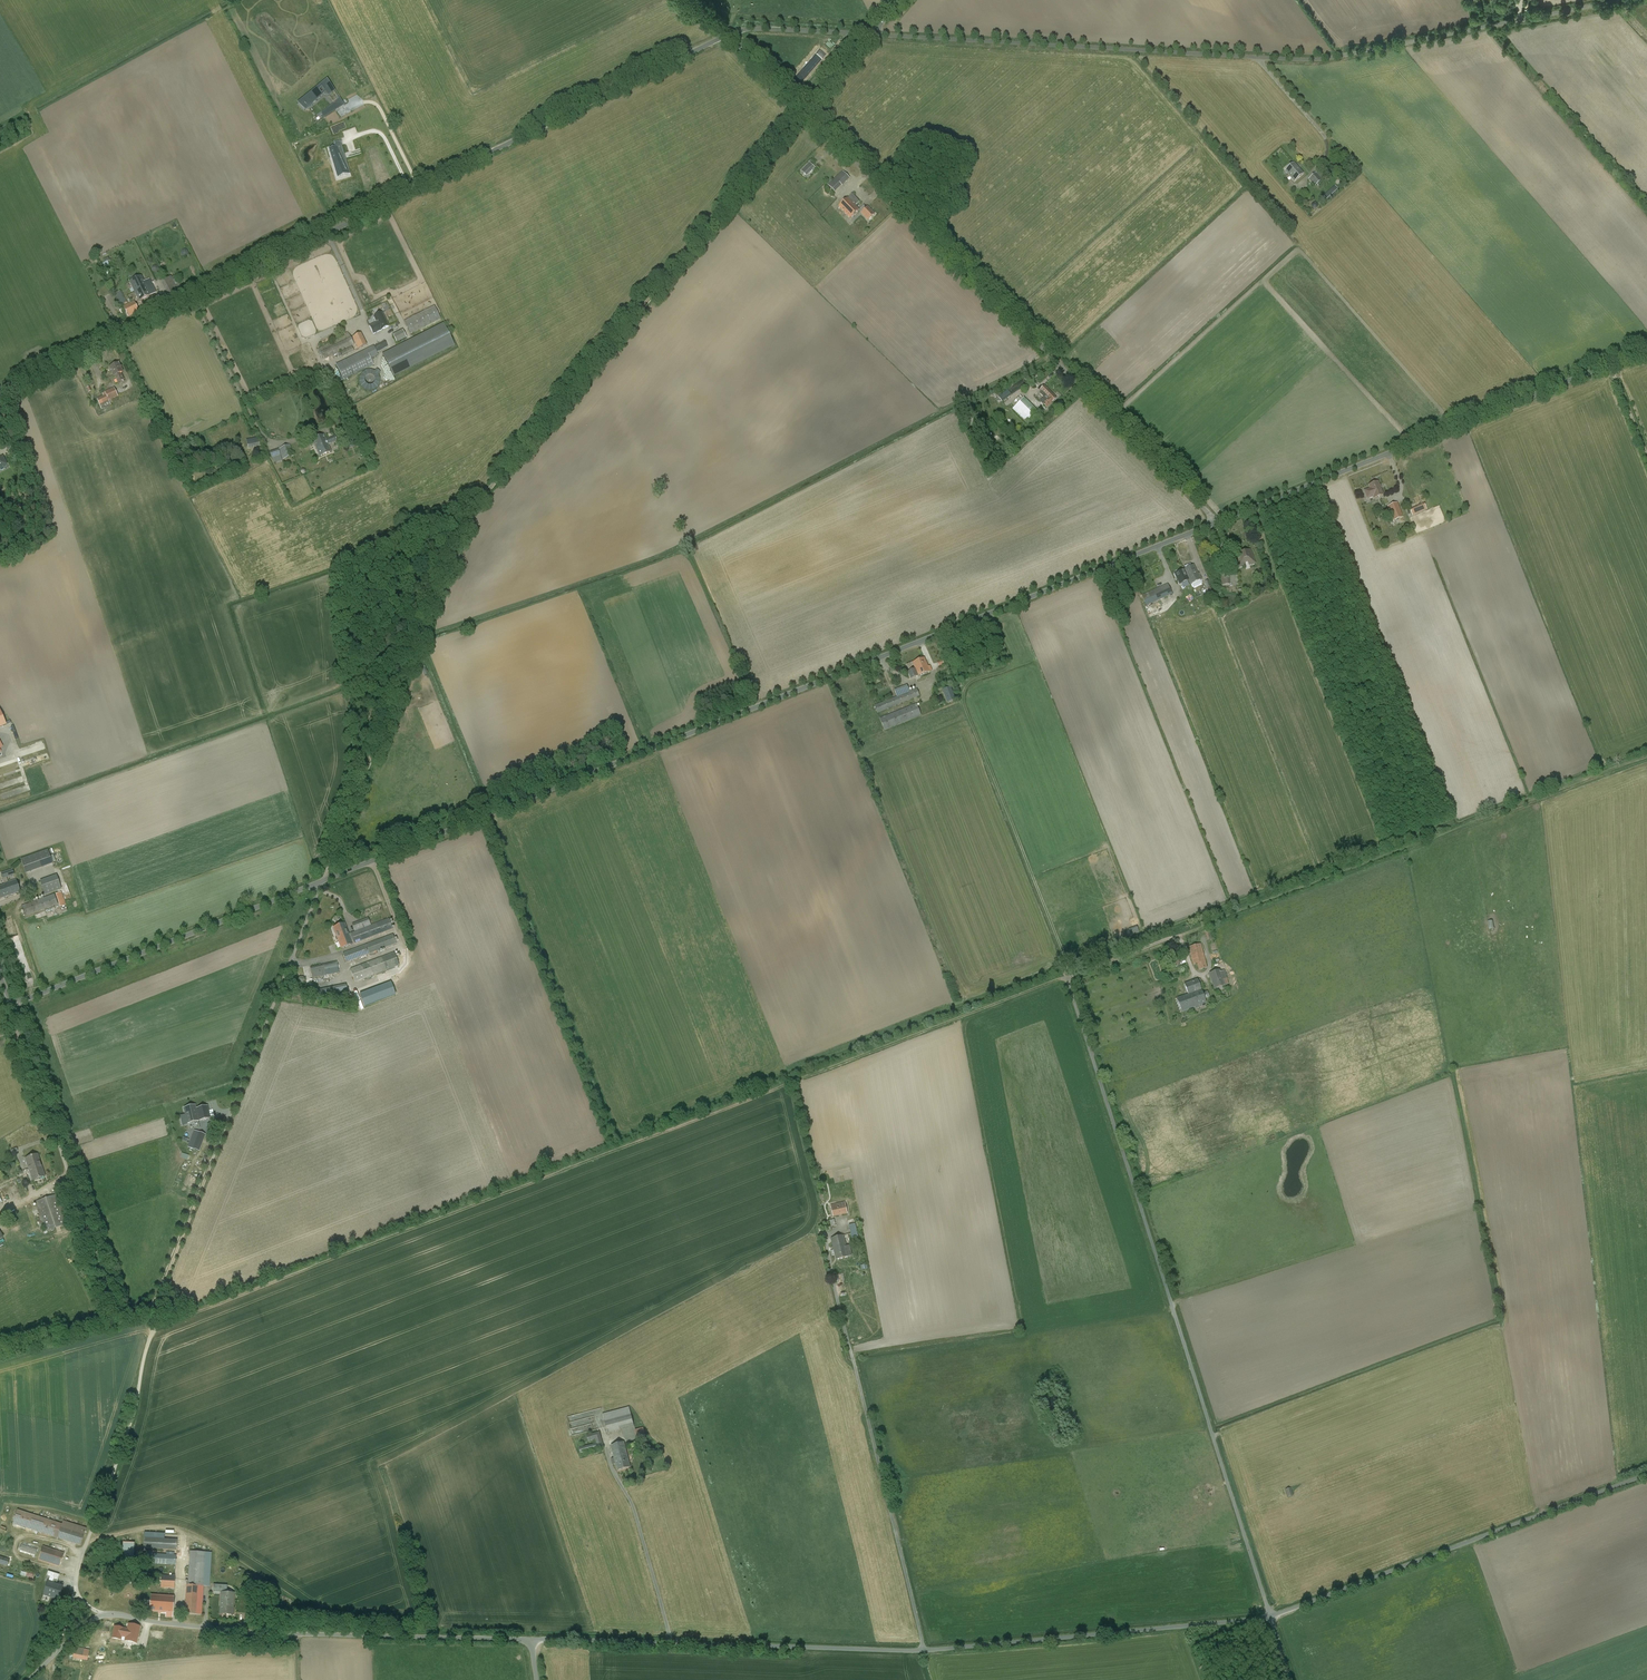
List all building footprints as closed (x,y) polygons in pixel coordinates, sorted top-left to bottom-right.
[(813,56),(818,60),(823,53),(819,50),(813,56)] [(802,81),(809,74),(802,68),(795,75),(802,81)] [(795,76),(792,79),(798,85),(802,82),(795,76)] [(326,94),(333,89),(327,80),(301,101),(305,105),(304,105),(305,106),(306,106),(307,108),(312,104),(311,103),(310,101),(314,98),(315,100),(320,96),(319,95),(321,93),(319,90),(322,88),(326,94)] [(325,111),(328,115),(335,111),(331,106),(325,111)] [(333,165),(337,180),(344,178),(343,175),(348,174),(345,162),(342,163),(340,155),(343,155),(340,146),(330,149),(332,158),(334,157),(336,165),(333,165)] [(807,176),(815,169),(809,163),(801,171),(807,176)] [(1294,182),(1304,174),(1294,163),(1285,171),(1294,182)] [(842,171),(835,179),(828,185),(835,192),(841,185),(842,186),(850,179),(842,171)] [(1315,187),(1325,178),(1318,171),(1308,180),(1315,187)] [(1327,200),(1338,189),(1335,186),(1323,196),(1327,200)] [(852,195),(848,198),(855,206),(859,202),(852,195)] [(855,206),(848,198),(838,207),(850,219),(859,211),(860,210),(859,210),(855,206)] [(859,210),(860,210),(859,211),(861,213),(861,214),(868,221),(875,214),(867,207),(866,208),(864,206),(859,210)] [(132,288),(144,282),(141,276),(129,282),(132,288)] [(168,296),(178,292),(171,277),(161,282),(168,296)] [(149,279),(144,282),(132,288),(139,301),(156,293),(149,279)] [(115,294),(119,307),(127,304),(122,291),(115,294)] [(128,317),(139,312),(133,302),(123,307),(128,317)] [(410,334),(441,319),(434,306),(403,321),(410,334)] [(373,335),(389,327),(382,313),(374,317),(376,323),(369,326),(373,335)] [(393,376),(454,346),(443,325),(382,355),(393,376)] [(398,343),(408,338),(405,330),(395,334),(398,343)] [(358,350),(367,345),(361,333),(352,338),(358,350)] [(322,361),(354,345),(349,334),(317,350),(322,361)] [(385,342),(374,347),(376,352),(387,347),(385,342)] [(373,346),(336,364),(343,380),(373,365),(370,359),(378,355),(376,352),(374,347),(373,346)] [(113,377),(115,376),(118,384),(124,381),(120,373),(123,372),(118,363),(109,368),(113,377)] [(366,392),(384,385),(380,374),(382,373),(380,369),(375,371),(374,368),(359,374),(366,392)] [(1021,388),(1026,384),(1023,380),(998,397),(1002,402),(1021,389),(1021,388)] [(1047,408),(1056,398),(1044,386),(1040,390),(1049,399),(1043,405),(1047,408)] [(109,401),(118,397),(114,388),(102,394),(103,396),(96,399),(101,410),(111,405),(109,401)] [(1027,424),(1038,412),(1024,398),(1012,410),(1027,424)] [(335,436),(325,440),(323,435),(312,440),(319,457),(331,453),(328,445),(336,442),(335,436)] [(258,437),(246,440),(248,449),(260,446),(258,437)] [(282,460),(294,457),(290,445),(278,449),(282,460)] [(274,464),(282,461),(278,450),(269,453),(274,464)] [(1369,499),(1373,497),(1374,499),(1383,495),(1378,482),(1368,485),(1370,489),(1366,490),(1369,499)] [(1388,506),(1393,521),(1403,518),(1397,503),(1388,506)] [(1413,516),(1427,510),(1424,504),(1410,510),(1413,516)] [(1243,552),(1238,552),(1239,567),(1245,566),(1244,562),(1249,561),(1249,565),(1255,563),(1250,550),(1245,551),(1243,552)] [(1191,585),(1201,580),(1198,574),(1194,565),(1185,569),(1189,579),(1188,580),(1191,585)] [(1185,569),(1184,570),(1174,574),(1179,584),(1188,580),(1190,585),(1191,585),(1188,580),(1189,579),(1185,569)] [(1221,585),(1230,585),(1229,570),(1220,571),(1221,585)] [(1146,606),(1172,594),(1168,584),(1142,596),(1146,606)] [(918,677),(930,672),(932,671),(930,666),(928,667),(924,659),(913,663),(915,669),(908,672),(911,679),(918,677)] [(955,700),(951,687),(943,690),(947,703),(955,700)] [(877,714),(920,697),(917,689),(874,706),(877,714)] [(884,731),(921,716),(917,704),(879,719),(884,731)] [(29,866),(26,858),(21,860),(24,868),(29,866)] [(7,878),(14,875),(12,870),(1,873),(3,879),(5,885),(0,887),(0,898),(0,899),(20,892),(16,881),(9,883),(7,878)] [(56,875),(40,881),(45,895),(61,889),(56,875)] [(60,907),(66,905),(62,892),(56,894),(60,907)] [(25,917),(58,905),(54,894),(21,906),(25,917)] [(350,934),(348,935),(344,924),(333,928),(341,949),(352,945),(352,944),(354,944),(392,929),(388,919),(350,934)] [(1130,937),(1140,934),(1137,926),(1127,929),(1130,937)] [(346,963),(396,944),(392,935),(343,954),(346,963)] [(1201,944),(1193,946),(1197,964),(1199,963),(1200,970),(1207,968),(1205,961),(1201,944)] [(396,957),(394,952),(381,957),(350,969),(355,982),(386,970),(399,965),(398,961),(403,959),(401,955),(396,957)] [(1180,960),(1172,962),(1174,969),(1182,967),(1180,960)] [(336,963),(310,968),(312,979),(339,973),(336,963)] [(1220,970),(1210,973),(1214,989),(1225,986),(1220,970)] [(1197,979),(1185,984),(1189,995),(1177,999),(1182,1011),(1206,1002),(1197,979)] [(370,991),(360,995),(364,1006),(375,1002),(370,991)] [(207,1106),(196,1109),(195,1105),(184,1108),(187,1124),(210,1119),(207,1106)] [(199,1151),(204,1139),(205,1135),(202,1134),(194,1131),(188,1147),(199,1151)] [(33,1181),(45,1176),(37,1155),(25,1159),(33,1181)] [(18,1186),(9,1191),(16,1203),(25,1197),(18,1186)] [(4,1190),(0,1192),(0,1209),(1,1211),(12,1206),(4,1190)] [(45,1232),(66,1225),(56,1195),(35,1202),(45,1232)] [(845,1202),(831,1206),(832,1211),(832,1213),(833,1216),(838,1215),(847,1213),(845,1202)] [(855,1224),(849,1225),(852,1238),(856,1237),(858,1237),(855,1224)] [(843,1235),(831,1238),(834,1249),(846,1246),(843,1235)] [(846,1246),(834,1249),(834,1250),(830,1251),(830,1252),(831,1251),(832,1256),(835,1256),(836,1260),(852,1256),(849,1245),(846,1246)] [(629,1407),(603,1414),(605,1422),(631,1415),(629,1407)] [(631,1415),(605,1422),(608,1433),(634,1426),(631,1415)] [(642,1428),(634,1430),(637,1442),(646,1440),(642,1428)] [(596,1444),(579,1449),(581,1454),(604,1448),(599,1432),(587,1436),(588,1442),(595,1440),(596,1444)] [(624,1442),(611,1445),(614,1457),(627,1453),(624,1442)] [(627,1453),(614,1457),(616,1463),(618,1470),(631,1466),(627,1453)] [(56,1523),(17,1511),(13,1524),(51,1536),(56,1523)] [(86,1528),(63,1521),(61,1528),(84,1535),(86,1528)] [(84,1535),(61,1528),(58,1538),(81,1545),(84,1535)] [(176,1540),(144,1538),(143,1547),(176,1549),(176,1540)] [(136,1557),(136,1542),(124,1542),(124,1557),(136,1557)] [(23,1543),(20,1552),(36,1557),(39,1549),(23,1543)] [(55,1550),(44,1546),(39,1559),(50,1563),(55,1550)] [(65,1554),(55,1550),(50,1563),(60,1567),(65,1554)] [(205,1552),(190,1551),(188,1585),(197,1585),(203,1586),(205,1552)] [(176,1555),(143,1553),(143,1563),(176,1565),(176,1555)] [(0,1557),(0,1563),(8,1566),(10,1560),(0,1557)] [(57,1574),(48,1572),(47,1576),(49,1577),(44,1595),(59,1600),(63,1587),(54,1584),(57,1574)] [(175,1577),(162,1576),(161,1587),(175,1588),(175,1577)] [(227,1585),(214,1584),(213,1590),(221,1591),(221,1592),(227,1593),(227,1585)] [(188,1585),(187,1585),(185,1613),(196,1614),(197,1585),(188,1585)] [(227,1593),(221,1592),(220,1607),(233,1608),(234,1593),(227,1593)] [(161,1596),(148,1595),(147,1610),(160,1611),(161,1596)] [(174,1597),(161,1596),(160,1611),(173,1612),(174,1597)] [(140,1627),(129,1624),(127,1630),(126,1638),(125,1641),(136,1643),(140,1627)] [(127,1630),(115,1627),(113,1638),(121,1640),(121,1637),(126,1638),(127,1630)] [(150,1631),(149,1639),(162,1641),(163,1632),(150,1631)] [(90,1650),(75,1648),(73,1658),(88,1661),(90,1650)]
